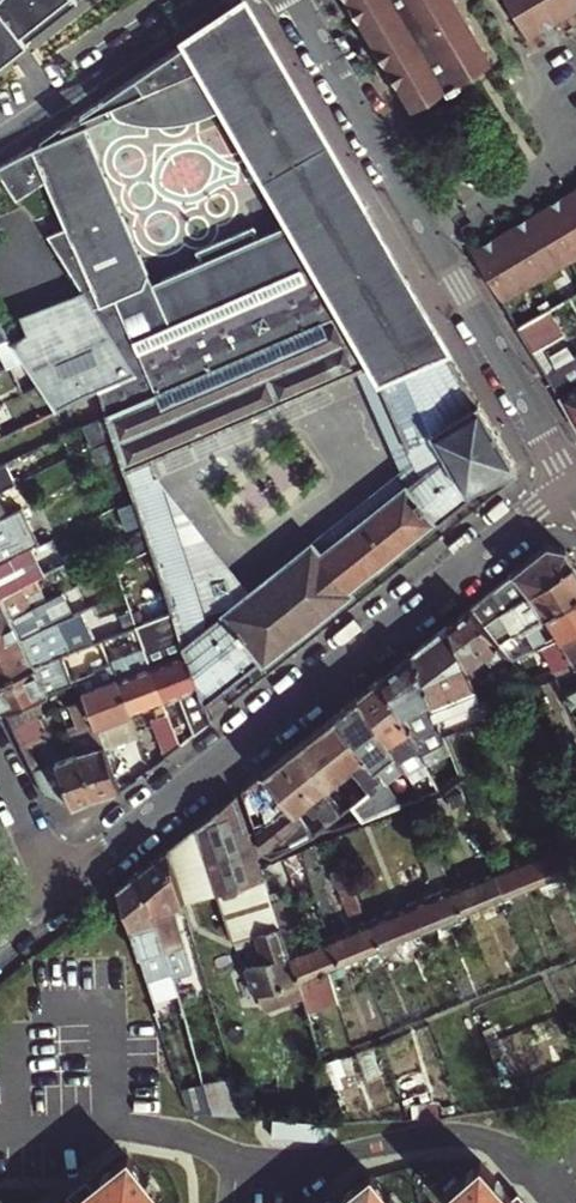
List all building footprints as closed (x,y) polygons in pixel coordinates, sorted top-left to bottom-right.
[(77,0),(0,0),(0,62),(77,0)] [(414,108),(446,87),(449,92),(463,83),(460,78),(492,56),(459,0),(351,0),(414,108)] [(529,35),(545,25),(541,19),(549,14),(553,20),(575,6),(575,0),(507,0),(529,35)] [(18,154),(0,166),(0,173),(17,200),(47,181),(67,225),(44,236),(82,295),(129,368),(134,376),(396,262),(245,2),(98,101),(105,115),(116,110),(121,114),(143,116),(156,116),(184,114),(197,111),(210,107),(236,98),(302,217),(266,231),(262,221),(201,248),(205,258),(157,279),(88,123),(36,146),(34,144),(18,154)] [(541,19),(545,25),(553,20),(549,14),(541,19)] [(559,201),(562,206),(555,210),(552,205),(524,221),(527,227),(520,231),(516,225),(491,240),(494,246),(487,250),(483,245),(472,251),(503,303),(575,260),(575,191),(559,201)] [(552,205),(555,210),(562,206),(559,201),(552,205)] [(527,227),(524,221),(516,225),(520,231),(527,227)] [(494,246),(491,240),(483,245),(487,250),(494,246)] [(403,469),(245,593),(184,641),(200,688),(204,698),(205,703),(261,660),(264,663),(354,592),(351,588),(433,523),(435,526),(475,495),(471,489),(518,466),(396,262),(134,376),(98,391),(125,468),(149,458),(356,370),(403,469)] [(25,334),(19,338),(58,397),(129,368),(82,295),(51,303),(56,313),(25,334)] [(17,315),(25,334),(56,313),(51,303),(17,315)] [(543,311),(516,326),(532,353),(559,337),(543,311)] [(98,391),(134,376),(129,368),(58,397),(19,338),(12,343),(23,360),(56,409),(98,391)] [(23,360),(12,343),(10,340),(0,345),(0,352),(8,367),(23,360)] [(575,387),(575,364),(572,358),(547,376),(559,397),(575,387)] [(559,397),(575,425),(575,387),(559,397)] [(42,417),(30,422),(35,430),(46,424),(42,417)] [(125,468),(174,612),(184,641),(245,593),(149,458),(125,468)] [(23,507),(5,515),(18,541),(36,532),(23,507)] [(0,517),(0,550),(18,541),(5,515),(0,517)] [(41,544),(36,532),(18,541),(0,550),(0,564),(6,561),(41,544)] [(484,624),(510,606),(575,562),(567,548),(548,545),(471,607),(484,624)] [(0,564),(0,596),(19,587),(6,561),(0,564)] [(510,606),(516,615),(522,611),(531,623),(575,598),(575,564),(575,562),(510,606)] [(36,578),(34,573),(28,576),(30,581),(36,578)] [(36,578),(30,581),(33,588),(39,585),(36,578)] [(23,592),(33,588),(30,581),(20,586),(23,592)] [(19,587),(0,596),(0,624),(14,617),(9,606),(26,597),(23,592),(20,586),(19,587)] [(531,623),(517,631),(521,636),(525,633),(530,639),(542,632),(553,626),(558,637),(562,636),(575,630),(575,598),(531,623)] [(471,607),(449,624),(463,667),(471,664),(477,677),(492,666),(500,676),(509,688),(529,680),(484,624),(471,607)] [(141,624),(148,645),(166,700),(184,693),(197,732),(211,721),(205,703),(204,698),(200,688),(184,641),(174,612),(150,621),(141,624)] [(141,624),(150,621),(148,614),(136,618),(138,625),(141,624)] [(50,625),(51,625),(57,622),(54,616),(47,620),(50,625)] [(24,638),(14,617),(0,624),(0,649),(24,638)] [(57,622),(51,625),(55,634),(61,631),(57,622)] [(496,712),(488,697),(482,685),(477,677),(471,664),(463,667),(449,624),(413,653),(444,733),(472,722),(496,712)] [(542,632),(547,642),(558,637),(553,626),(542,632)] [(0,649),(0,678),(55,657),(41,629),(24,638),(0,649)] [(554,670),(575,660),(575,630),(562,636),(566,648),(548,657),(554,670)] [(61,631),(55,634),(62,647),(68,644),(61,631)] [(558,637),(547,642),(542,645),(548,657),(566,648),(562,636),(558,637)] [(4,708),(36,696),(76,682),(71,670),(93,662),(86,645),(55,657),(0,678),(0,699),(4,708)] [(116,656),(118,661),(125,683),(123,683),(132,711),(154,704),(158,714),(151,718),(164,758),(181,744),(166,700),(148,645),(116,656)] [(383,676),(426,756),(433,770),(440,767),(433,750),(448,742),(444,733),(413,653),(383,676)] [(89,696),(98,723),(132,711),(123,683),(125,683),(118,661),(95,670),(102,690),(88,694),(89,696)] [(482,685),(488,683),(500,676),(492,666),(477,677),(482,685)] [(359,696),(405,763),(415,779),(422,773),(416,763),(426,756),(383,676),(359,696)] [(488,683),(482,685),(488,697),(494,694),(488,683)] [(575,714),(575,701),(571,691),(564,694),(575,714)] [(36,696),(4,708),(12,725),(41,714),(42,714),(36,696)] [(78,748),(95,797),(121,790),(98,723),(89,696),(73,702),(80,722),(82,728),(72,732),(78,748)] [(388,777),(405,763),(359,696),(336,715),(388,777)] [(48,732),(41,714),(12,725),(20,742),(48,732)] [(336,715),(266,770),(317,833),(333,820),(388,777),(336,715)] [(82,728),(80,722),(70,725),(72,732),(82,728)] [(73,805),(95,797),(78,748),(34,769),(46,795),(73,805)] [(266,770),(242,789),(263,854),(273,855),(314,836),(317,833),(266,770)] [(408,802),(388,777),(333,820),(338,827),(408,802)] [(237,793),(195,827),(215,894),(251,882),(265,878),(237,793)] [(510,848),(498,818),(482,824),(494,854),(510,848)] [(491,856),(479,823),(462,830),(475,862),(491,856)] [(178,840),(196,900),(215,894),(195,827),(178,840)] [(575,864),(575,835),(539,850),(550,875),(575,864)] [(350,913),(362,908),(333,837),(319,842),(350,913)] [(169,848),(184,902),(185,904),(196,900),(178,840),(169,848)] [(434,840),(431,841),(420,846),(432,875),(443,871),(445,870),(434,840)] [(143,868),(167,950),(185,944),(177,914),(174,906),(184,902),(169,848),(143,868)] [(505,893),(550,875),(539,850),(496,867),(505,893)] [(505,893),(496,867),(449,886),(460,911),(505,893)] [(177,988),(167,950),(143,868),(119,887),(144,966),(153,963),(162,992),(177,988)] [(404,872),(399,874),(395,876),(397,883),(402,882),(408,880),(404,872)] [(265,878),(251,882),(267,931),(281,927),(275,908),(265,878)] [(382,881),(358,890),(365,907),(389,898),(382,881)] [(460,911),(449,886),(410,902),(409,903),(419,928),(460,911)] [(185,904),(184,902),(174,906),(177,914),(187,911),(185,904)] [(323,925),(315,903),(305,907),(313,928),(323,925)] [(380,944),(419,928),(409,903),(369,918),(380,944)] [(281,927),(286,941),(304,935),(296,909),(285,912),(283,906),(275,908),(281,927)] [(380,944),(369,918),(330,934),(340,960),(380,944)] [(273,1010),(304,999),(297,977),(289,951),(286,941),(281,927),(267,931),(257,935),(262,954),(265,962),(256,965),(246,969),(255,997),(258,995),(267,992),(273,1010)] [(340,960),(330,934),(289,951),(297,977),(299,977),(328,965),(340,960)] [(265,962),(262,954),(254,957),(256,965),(265,962)] [(181,999),(177,988),(162,992),(153,963),(144,966),(158,1005),(171,1002),(181,999)] [(328,965),(299,977),(316,1025),(344,1016),(328,965)] [(264,1013),(273,1010),(267,992),(258,995),(264,1013)] [(181,999),(171,1002),(175,1017),(173,1018),(181,1045),(193,1041),(181,999)] [(350,1078),(332,1084),(336,1096),(354,1090),(350,1078)] [(157,1193),(129,1156),(94,1184),(90,1180),(71,1195),(75,1199),(70,1202),(144,1202),(157,1193)] [(482,1162),(448,1193),(457,1202),(526,1202),(517,1192),(512,1196),(482,1162)] [(373,1174),(336,1202),(332,1198),(326,1202),(395,1202),(373,1174)]
